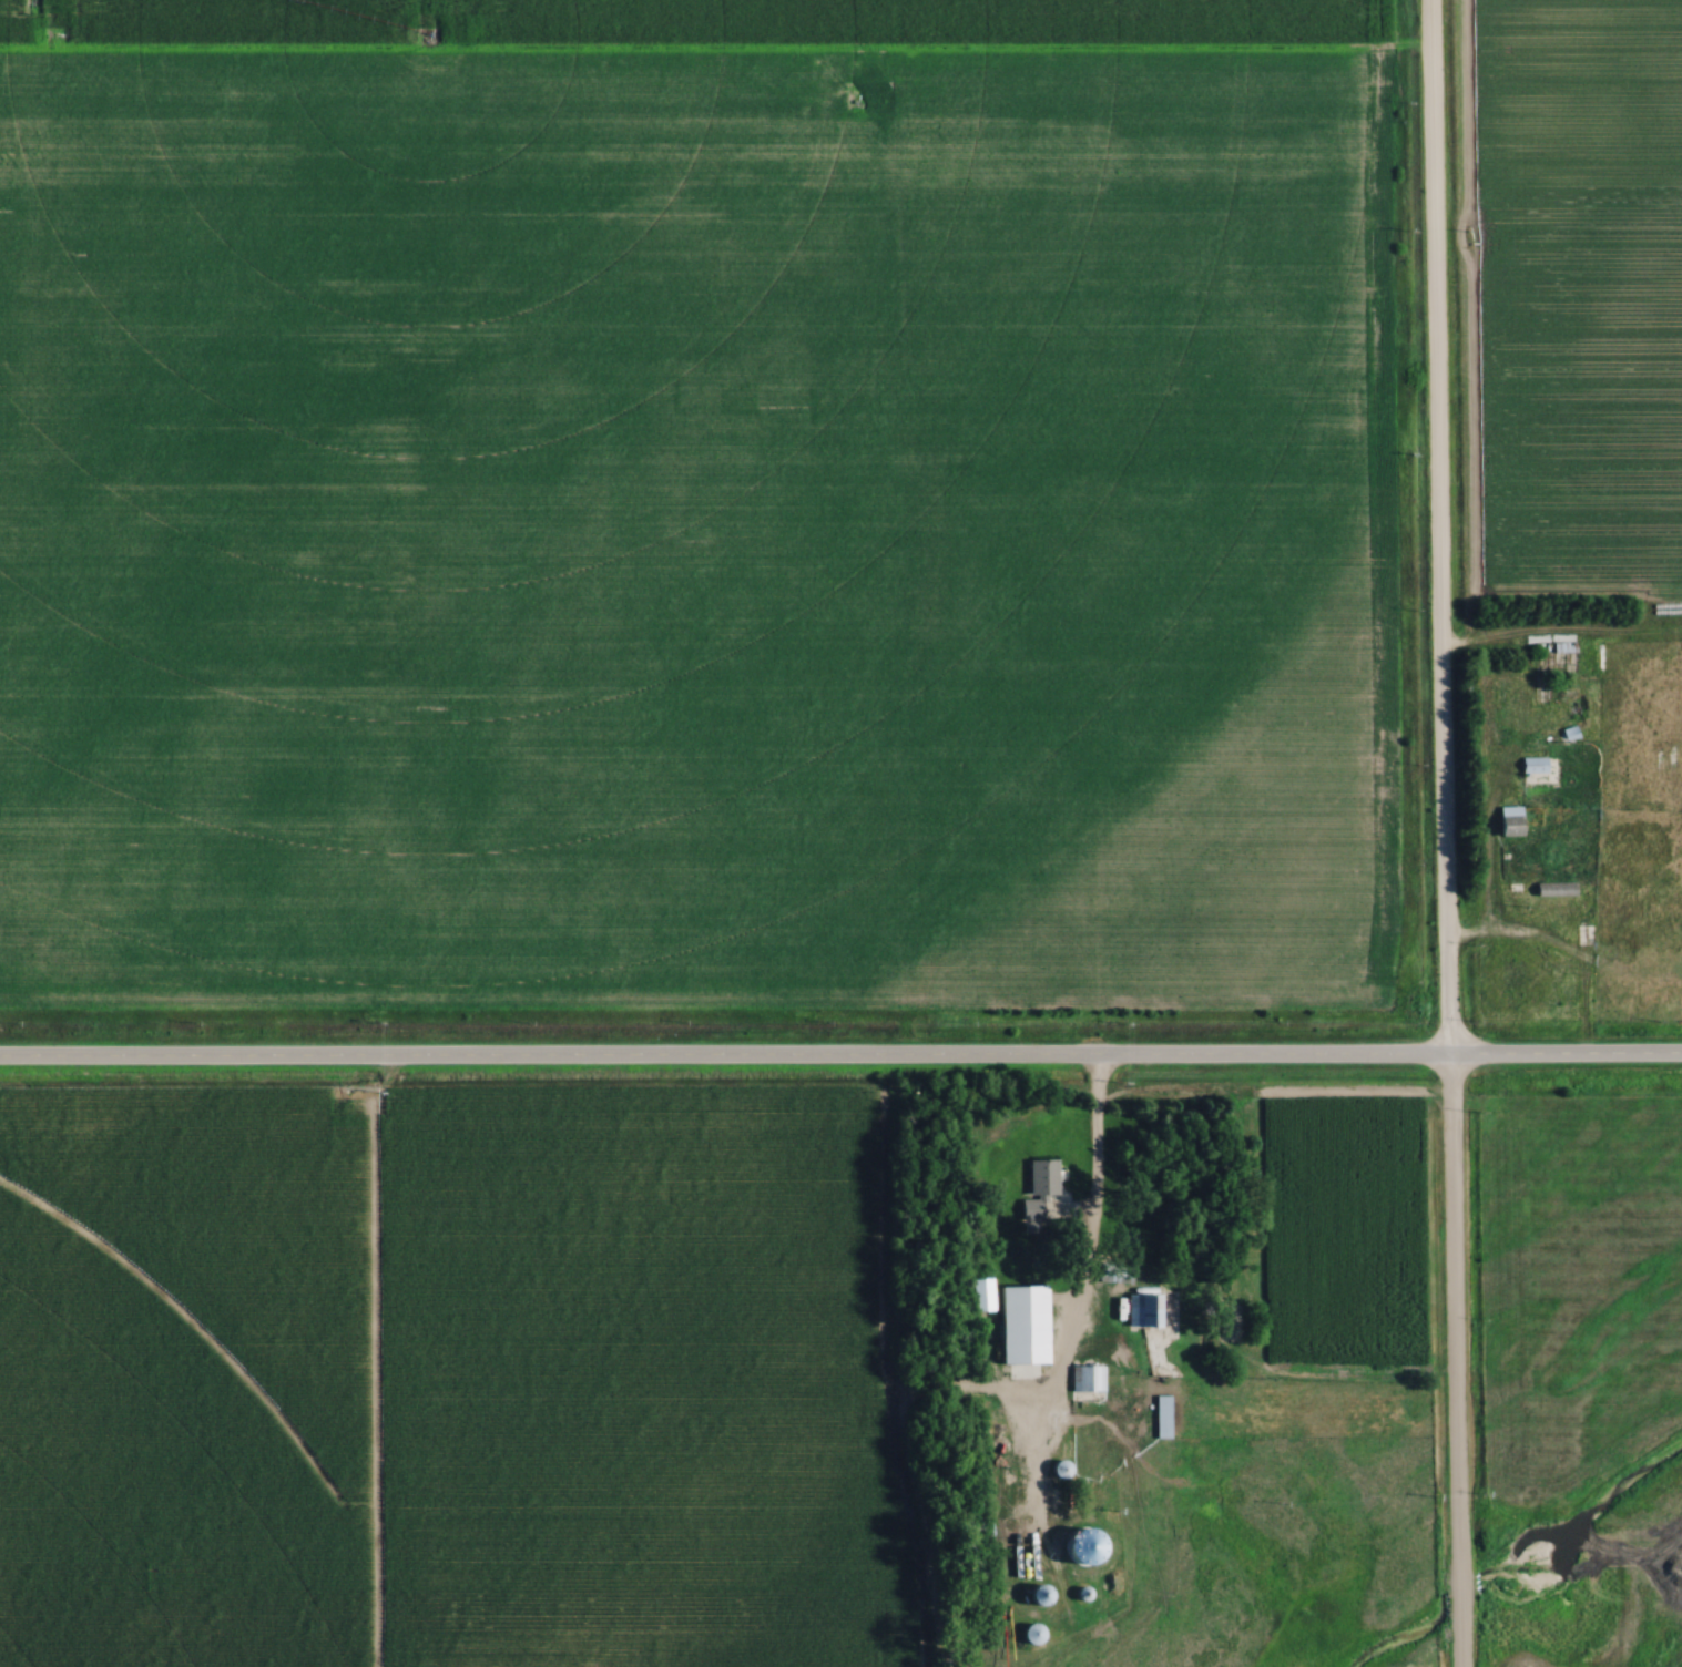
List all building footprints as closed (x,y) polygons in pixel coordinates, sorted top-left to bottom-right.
[(1543,756),(1518,756),(1518,772),(1543,772),(1543,756)] [(1518,805),(1493,805),(1493,834),(1518,834),(1518,805)] [(1573,881),(1532,881),(1532,895),(1573,895),(1573,881)] [(1023,1197),(1016,1198),(1016,1220),(1038,1220),(1037,1195),(1052,1194),(1050,1157),(1022,1158),(1023,1197)] [(1109,1281),(1127,1283),(1128,1266),(1111,1265),(1109,1281)] [(966,1310),(986,1310),(986,1278),(966,1278),(966,1310)] [(992,1363),(1039,1363),(1039,1284),(991,1285),(992,1363)] [(1123,1325),(1154,1325),(1154,1293),(1123,1293),(1123,1325)] [(1099,1364),(1068,1364),(1068,1390),(1099,1390),(1099,1364)] [(1152,1438),(1165,1438),(1165,1394),(1152,1394),(1152,1438)] [(1060,1461),(1048,1462),(1048,1476),(1060,1476),(1060,1461)] [(1039,1584),(1026,1586),(1029,1603),(1041,1601),(1039,1584)] [(1036,1643),(1036,1624),(1016,1624),(1016,1643),(1036,1643)]
